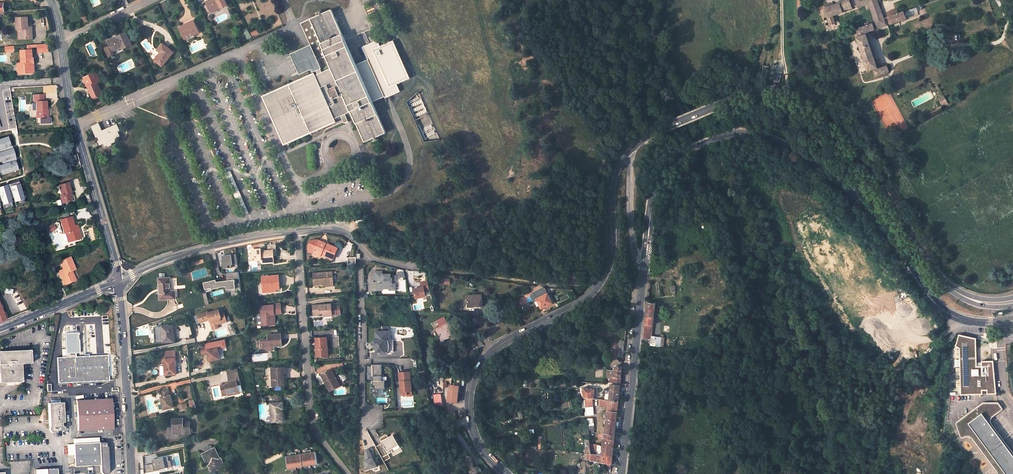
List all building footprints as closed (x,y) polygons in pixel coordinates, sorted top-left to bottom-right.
[(227,5),(225,0),(210,0),(206,2),(209,7),(210,7),(213,11),(227,5)] [(849,0),(844,0),(838,2),(839,3),(833,5),(825,8),(830,25),(836,23),(833,15),(852,9),(849,0)] [(877,0),(856,0),(858,7),(868,3),(876,22),(857,28),(860,36),(857,37),(868,70),(873,68),(876,75),(888,71),(886,65),(878,68),(865,32),(886,26),(877,0)] [(946,0),(937,0),(923,5),(924,8),(926,7),(927,9),(947,2),(946,0)] [(889,16),(888,17),(891,24),(919,14),(917,10),(920,8),(920,9),(923,8),(922,5),(896,14),(895,11),(891,13),(892,16),(889,16)] [(310,45),(290,54),(299,75),(311,70),(312,71),(316,70),(318,74),(315,75),(315,73),(263,96),(284,144),(336,121),(335,119),(341,116),(343,121),(347,119),(345,114),(352,111),(365,142),(386,133),(372,102),(385,97),(386,98),(400,91),(397,84),(408,79),(392,41),(380,46),(378,40),(362,47),(368,59),(370,65),(358,70),(356,65),(331,9),(310,19),(332,68),(322,72),(320,68),(310,45)] [(21,29),(22,39),(33,38),(32,27),(28,27),(28,17),(16,18),(17,29),(21,29)] [(185,39),(199,32),(194,21),(180,28),(185,39)] [(113,51),(122,47),(123,49),(131,45),(126,33),(108,41),(113,51)] [(38,52),(48,52),(48,44),(38,44),(38,47),(38,52)] [(162,66),(173,52),(166,47),(163,44),(158,50),(160,53),(162,53),(156,61),(162,66)] [(31,67),(31,63),(34,63),(33,58),(32,58),(32,50),(27,50),(21,50),(22,63),(18,63),(18,70),(21,70),(21,73),(34,72),(34,67),(31,67)] [(368,59),(356,65),(358,70),(370,65),(368,59)] [(84,77),(93,98),(98,96),(102,94),(98,83),(100,82),(96,72),(84,77)] [(4,103),(12,102),(10,90),(3,91),(4,103)] [(38,111),(39,117),(41,117),(46,117),(47,117),(46,101),(44,101),(43,94),(33,95),(34,102),(36,102),(36,111),(38,111)] [(945,97),(939,99),(942,105),(948,103),(945,97)] [(99,123),(91,126),(94,134),(96,133),(94,128),(100,125),(99,123)] [(108,147),(112,145),(112,144),(116,142),(115,141),(118,139),(118,138),(120,137),(118,132),(120,131),(118,127),(117,124),(102,130),(100,125),(94,128),(96,133),(94,134),(96,138),(97,137),(99,140),(97,141),(99,146),(103,144),(105,147),(107,146),(108,147)] [(0,139),(0,149),(12,146),(9,136),(0,139)] [(0,153),(0,162),(16,157),(13,149),(0,153)] [(0,165),(0,168),(2,174),(19,170),(16,161),(0,165)] [(72,195),(68,183),(58,185),(61,195),(60,196),(62,204),(75,200),(74,195),(72,195)] [(21,184),(10,187),(14,202),(25,199),(21,184)] [(0,187),(0,196),(3,204),(13,202),(9,185),(0,187)] [(60,220),(64,233),(65,233),(67,240),(74,238),(74,240),(81,238),(77,225),(74,226),(71,217),(60,220)] [(309,252),(314,254),(321,257),(321,258),(332,262),(334,258),(338,248),(317,240),(311,241),(309,246),(309,252)] [(276,256),(275,245),(266,246),(267,251),(262,252),(261,249),(252,250),(253,255),(253,261),(260,260),(260,259),(262,259),(262,260),(262,262),(274,261),(273,256),(276,256)] [(238,264),(237,254),(223,255),(223,260),(222,260),(223,266),(224,266),(224,268),(233,267),(233,265),(238,264)] [(59,261),(63,269),(61,270),(62,274),(60,275),(65,284),(73,281),(71,277),(72,276),(70,273),(72,272),(72,271),(75,269),(70,257),(59,261)] [(397,280),(397,275),(391,276),(391,274),(383,274),(383,271),(375,271),(375,281),(377,281),(379,281),(379,283),(377,283),(377,290),(383,290),(383,288),(390,288),(390,290),(396,290),(396,283),(393,283),(393,280),(397,280)] [(242,294),(239,272),(226,273),(227,281),(216,281),(216,279),(203,283),(206,293),(212,291),(212,289),(222,287),(227,286),(227,290),(230,290),(231,297),(242,294)] [(333,272),(313,274),(314,285),(324,284),(324,283),(333,282),(333,273),(333,272)] [(279,275),(263,277),(263,281),(262,281),(263,290),(268,290),(268,292),(273,292),(272,289),(276,289),(280,289),(279,275)] [(170,278),(159,279),(161,299),(176,298),(175,291),(171,292),(170,278)] [(421,285),(422,287),(418,287),(414,288),(416,298),(426,296),(425,291),(430,290),(428,280),(421,282),(421,285)] [(553,303),(545,288),(534,294),(537,300),(541,309),(553,303)] [(482,295),(468,296),(469,307),(483,306),(482,295)] [(655,312),(656,304),(648,303),(643,339),(651,345),(652,336),(653,323),(655,312)] [(332,304),(313,306),(314,314),(324,313),(324,316),(336,315),(336,306),(332,307),(332,304)] [(281,305),(261,307),(263,325),(274,325),(273,314),(274,314),(282,314),(281,305)] [(220,314),(219,310),(208,313),(208,312),(198,315),(200,323),(210,320),(211,323),(213,330),(219,328),(218,325),(217,322),(222,320),(222,319),(226,318),(224,312),(220,314)] [(440,328),(447,324),(444,317),(437,321),(440,328)] [(454,333),(449,323),(447,324),(440,328),(436,330),(442,340),(454,333)] [(163,342),(162,326),(162,325),(158,325),(158,327),(154,327),(155,342),(163,342)] [(173,325),(162,326),(163,342),(174,341),(173,334),(174,334),(173,325)] [(390,340),(390,331),(376,331),(376,340),(375,340),(375,341),(374,341),(374,342),(374,343),(375,343),(375,344),(376,344),(376,348),(377,349),(377,350),(378,351),(379,351),(380,352),(381,352),(381,354),(386,354),(386,352),(393,352),(393,340),(390,340)] [(772,344),(765,331),(759,335),(763,342),(766,340),(769,346),(772,344)] [(75,353),(79,353),(78,333),(65,334),(66,354),(67,354),(67,357),(58,358),(58,383),(109,380),(108,355),(89,356),(84,356),(76,357),(75,353)] [(281,334),(268,335),(269,339),(261,340),(262,351),(271,350),(271,346),(274,346),(282,346),(281,334)] [(660,347),(662,337),(660,337),(652,336),(651,345),(660,347)] [(958,345),(963,348),(964,394),(984,394),(984,390),(987,390),(987,394),(996,394),(995,361),(984,361),(984,366),(977,366),(976,339),(975,338),(962,336),(958,345)] [(327,337),(315,338),(317,357),(328,356),(327,337)] [(201,347),(203,355),(208,354),(209,360),(220,358),(218,348),(208,350),(207,346),(201,347)] [(21,364),(31,364),(30,351),(0,352),(0,383),(8,382),(8,381),(14,381),(14,382),(22,382),(21,364)] [(166,359),(164,359),(165,364),(165,375),(176,374),(175,367),(176,367),(176,358),(166,359)] [(378,389),(384,389),(384,383),(382,383),(382,365),(373,365),(374,385),(375,385),(375,387),(371,387),(371,395),(378,394),(378,389)] [(621,384),(622,367),(616,367),(615,369),(615,371),(614,371),(608,371),(608,375),(608,383),(615,383),(620,383),(620,384),(621,384)] [(286,368),(272,368),(273,386),(283,386),(282,373),(285,373),(286,373),(286,368)] [(335,376),(332,370),(323,375),(327,383),(326,384),(330,391),(345,383),(342,378),(341,378),(337,380),(335,376)] [(408,394),(408,391),(412,391),(411,371),(400,372),(400,381),(402,381),(402,386),(401,386),(401,395),(408,394)] [(238,372),(228,374),(230,381),(230,383),(226,384),(221,385),(223,394),(228,393),(228,395),(229,396),(234,395),(234,393),(239,392),(238,386),(237,380),(239,379),(238,372)] [(618,402),(620,385),(611,384),(611,390),(605,389),(604,400),(618,402)] [(161,397),(163,410),(173,408),(171,395),(170,396),(168,388),(160,389),(162,397),(161,397)] [(595,389),(583,388),(584,398),(592,399),(594,399),(595,389)] [(459,393),(449,392),(448,402),(457,403),(458,396),(459,396),(459,393)] [(434,406),(442,406),(442,394),(433,394),(434,406)] [(584,398),(586,408),(593,407),(592,399),(584,398)] [(111,399),(77,401),(78,430),(113,429),(112,417),(109,418),(109,410),(112,410),(111,399)] [(283,408),(283,402),(271,403),(271,404),(266,404),(267,423),(283,421),(282,412),(281,412),(280,409),(282,408),(283,408)] [(957,421),(967,435),(970,433),(974,437),(973,438),(977,444),(978,444),(982,448),(981,449),(984,454),(988,451),(989,453),(986,456),(989,460),(990,460),(994,465),(993,465),(997,471),(998,471),(1001,473),(1012,473),(1012,456),(986,418),(1001,407),(998,402),(983,402),(957,421)] [(62,403),(48,403),(50,427),(49,427),(49,431),(51,433),(56,432),(56,430),(57,430),(57,431),(63,430),(64,429),(64,427),(63,426),(62,426),(62,423),(64,423),(62,403)] [(178,405),(180,412),(188,410),(186,403),(178,405)] [(617,411),(609,410),(608,411),(606,411),(605,418),(607,419),(606,434),(615,435),(617,411)] [(184,419),(175,419),(176,432),(184,432),(185,433),(191,433),(191,422),(184,423),(184,419)] [(382,458),(384,461),(388,459),(386,456),(389,454),(394,452),(392,449),(400,445),(394,434),(389,437),(387,438),(386,436),(381,438),(383,443),(376,447),(382,458)] [(74,444),(74,455),(75,466),(100,465),(100,472),(103,473),(107,473),(109,472),(107,446),(106,446),(106,443),(105,442),(99,443),(99,438),(73,439),(74,444)] [(605,439),(603,438),(602,446),(590,445),(592,454),(612,457),(614,440),(605,439)] [(215,448),(203,454),(205,458),(206,458),(209,465),(210,464),(213,471),(224,466),(220,458),(219,458),(217,454),(218,454),(215,448)] [(312,465),(317,464),(315,451),(311,452),(311,449),(304,450),(305,453),(300,454),(296,455),(296,452),(290,453),(290,456),(286,456),(288,469),(293,468),(293,465),(297,464),(298,467),(303,467),(308,466),(307,463),(312,462),(312,465)] [(591,460),(591,461),(612,464),(612,457),(592,454),(591,460)] [(464,456),(469,473),(474,473),(482,472),(481,469),(477,467),(473,468),(472,465),(473,465),(471,457),(467,455),(464,456)] [(154,463),(145,465),(146,471),(171,467),(170,456),(153,459),(154,463)]
